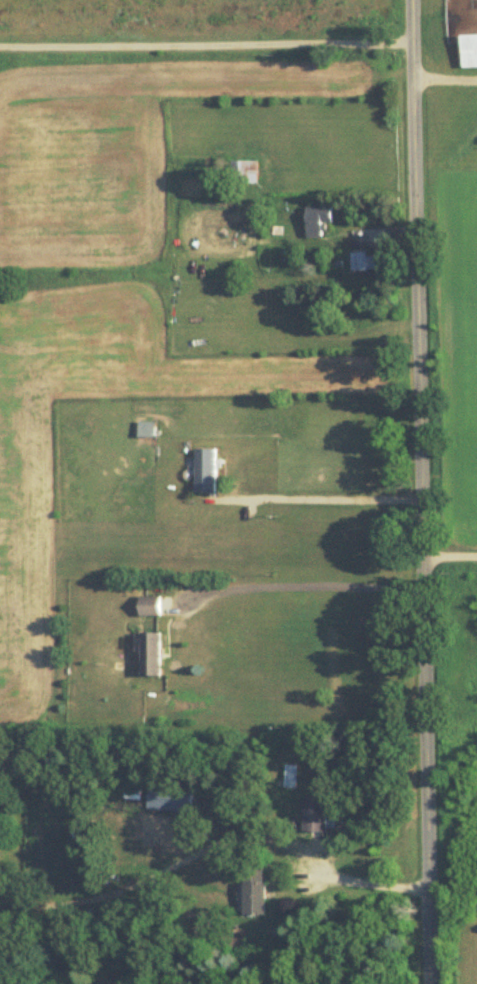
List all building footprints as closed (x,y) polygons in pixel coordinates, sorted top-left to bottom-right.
[(462,68),(476,68),(476,35),(462,35),(462,68)] [(257,184),(257,161),(231,161),(231,184),(257,184)] [(307,208),(307,239),(324,239),(324,223),(333,223),(333,208),(307,208)] [(351,270),(377,270),(377,253),(351,253),(351,270)] [(195,492),(215,492),(215,448),(195,448),(195,492)] [(164,615),(164,597),(141,597),(141,615),(164,615)] [(162,633),(143,633),(143,675),(162,675),(162,633)] [(284,787),(295,787),(295,766),(284,766),(284,787)] [(143,784),(127,782),(126,798),(142,800),(143,784)] [(148,811),(192,812),(193,787),(149,786),(148,811)] [(302,831),(325,831),(325,798),(302,798),(302,831)] [(243,914),(265,914),(265,869),(243,869),(243,914)]
